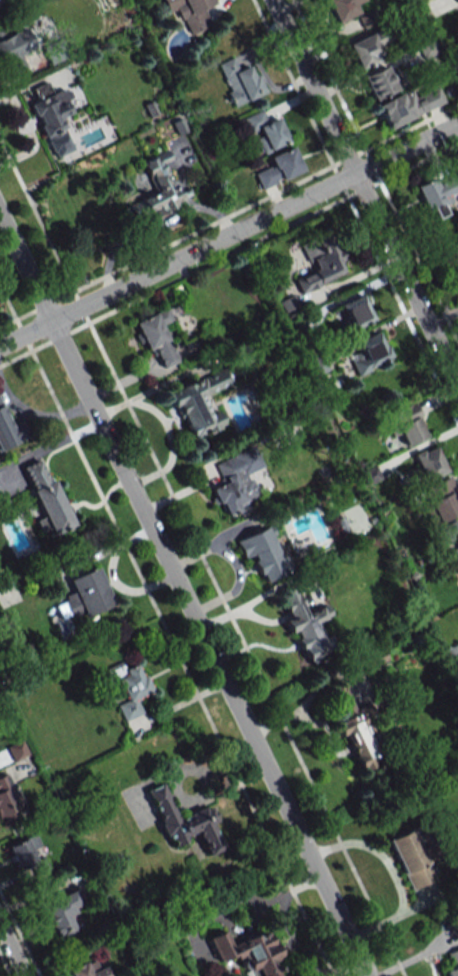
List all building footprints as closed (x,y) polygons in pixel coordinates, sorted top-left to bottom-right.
[(167,14),(178,9),(188,35),(211,26),(203,7),(212,4),(210,0),(162,0),(167,14)] [(336,23),(360,10),(356,4),(363,0),(325,0),(336,23)] [(357,69),(378,60),(373,49),(388,43),(382,29),(347,43),(357,69)] [(4,76),(26,67),(20,52),(29,49),(21,30),(0,39),(0,66),(4,76)] [(419,44),(421,57),(434,55),(432,41),(419,44)] [(251,63),(238,69),(233,58),(216,65),(233,106),(264,93),(251,63)] [(398,88),(386,65),(361,77),(373,101),(398,88)] [(73,150),(60,118),(74,112),(64,88),(51,93),(47,82),(31,89),(36,101),(30,103),(53,158),(73,150)] [(386,129),(443,104),(435,87),(413,97),(409,89),(375,104),(386,129)] [(243,117),(250,138),(255,136),(261,153),(288,142),(279,116),(266,121),(262,110),(243,117)] [(303,171),(293,146),(268,157),(272,166),(254,173),(261,189),(303,171)] [(169,202),(186,195),(169,150),(141,161),(154,193),(125,204),(132,221),(155,212),(157,218),(173,211),(169,202)] [(426,212),(434,208),(439,218),(449,214),(441,197),(457,189),(457,186),(451,170),(415,186),(426,212)] [(301,243),(312,272),(294,279),(299,292),(347,273),(331,231),(301,243)] [(343,322),(348,333),(375,319),(361,293),(338,305),(346,320),(343,322)] [(278,302),(284,315),(300,308),(294,295),(278,302)] [(154,349),(161,369),(177,362),(163,327),(172,324),(167,309),(134,321),(145,352),(154,349)] [(358,353),(349,357),(356,374),(392,358),(380,331),(354,342),(358,353)] [(324,372),(325,359),(316,359),(316,371),(324,372)] [(169,390),(187,440),(226,427),(220,409),(210,413),(204,396),(224,388),(218,373),(169,390)] [(27,439),(21,422),(10,426),(0,398),(0,449),(27,439)] [(388,415),(404,447),(429,434),(413,402),(388,415)] [(446,472),(435,446),(412,455),(423,481),(446,472)] [(214,462),(222,484),(212,488),(222,516),(250,506),(248,499),(257,496),(248,473),(262,467),(255,447),(214,462)] [(72,527),(43,457),(21,467),(42,517),(35,520),(40,531),(48,527),(52,535),(72,527)] [(457,513),(457,508),(453,497),(457,495),(449,478),(423,490),(428,501),(422,504),(432,525),(457,513)] [(457,559),(457,521),(444,527),(457,559)] [(251,556),(262,581),(288,570),(270,526),(235,540),(243,559),(251,556)] [(114,605),(97,566),(66,580),(72,591),(61,596),(69,616),(80,611),(83,618),(114,605)] [(306,612),(294,586),(276,594),(293,633),(306,663),(330,652),(317,621),(331,615),(326,604),(306,612)] [(100,671),(105,686),(117,681),(125,701),(116,704),(123,722),(143,714),(137,697),(150,692),(138,662),(123,668),(121,663),(100,671)] [(338,719),(357,772),(379,764),(360,711),(338,719)] [(16,806),(5,775),(0,776),(0,812),(16,806)] [(206,856),(225,848),(209,806),(177,818),(163,783),(146,789),(168,846),(198,834),(206,856)] [(410,890),(434,880),(412,829),(387,840),(410,890)] [(35,850),(39,848),(34,835),(8,846),(21,876),(42,867),(35,850)] [(39,906),(53,939),(75,930),(69,914),(83,908),(76,890),(39,906)] [(225,930),(207,937),(217,962),(236,954),(245,975),(280,975),(274,961),(280,958),(268,929),(231,944),(225,930)] [(452,966),(444,970),(446,975),(457,975),(457,948),(446,954),(452,966)] [(99,957),(68,969),(71,975),(107,975),(99,957)]
